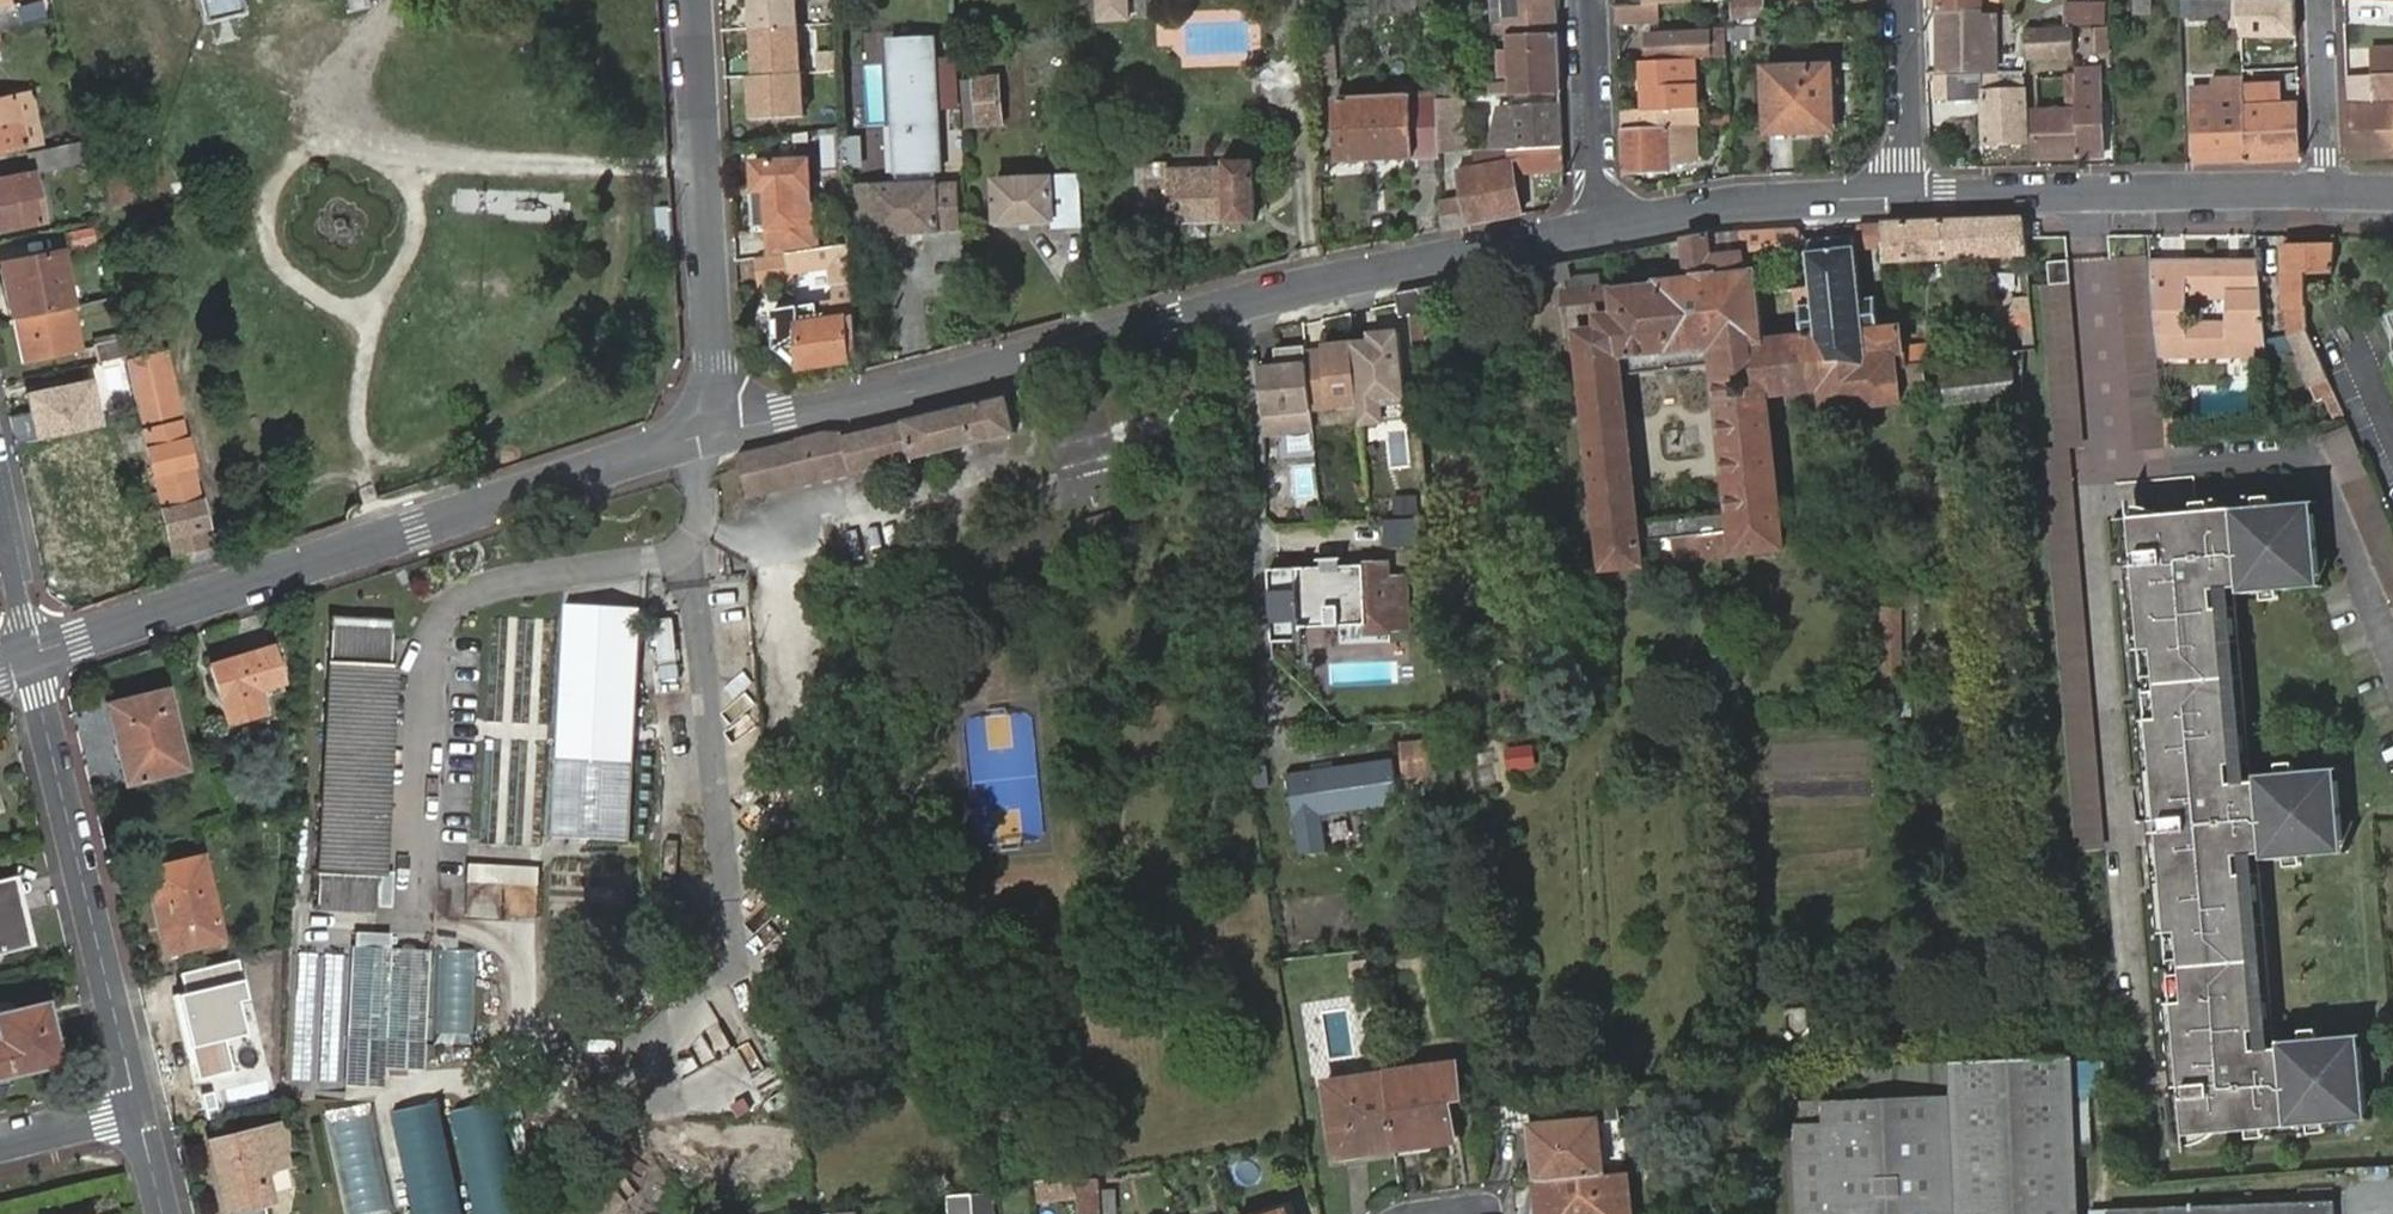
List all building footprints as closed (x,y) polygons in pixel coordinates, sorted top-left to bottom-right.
[(53,20),(49,0),(42,0),(0,10),(0,32),(53,20)] [(198,23),(238,16),(234,0),(193,0),(198,23)] [(755,76),(748,77),(751,119),(804,115),(796,0),(750,0),(755,76)] [(1096,23),(1130,21),(1130,0),(1095,0),(1096,23)] [(1493,29),(1507,29),(1506,0),(1492,0),(1493,29)] [(1558,0),(1506,0),(1507,29),(1493,29),(1494,38),(1508,37),(1559,34),(1558,0)] [(1731,20),(1762,18),(1761,0),(1731,0),(1731,20)] [(1937,77),(1994,75),(1993,16),(1979,16),(1978,0),(1936,0),(1937,77)] [(2295,37),(2295,0),(2241,0),(2241,4),(2241,23),(2241,38),(2295,37)] [(1659,4),(1615,6),(1616,22),(1661,20),(1659,4)] [(2190,23),(2229,24),(2228,4),(2189,4),(2190,23)] [(2229,24),(2241,23),(2241,4),(2228,4),(2229,24)] [(2075,27),(2090,27),(2090,6),(2068,6),(2068,27),(2075,27)] [(2090,27),(2105,27),(2106,6),(2090,6),(2090,27)] [(1757,43),(1755,27),(1725,28),(1725,37),(1726,44),(1757,43)] [(2026,32),(2027,61),(2075,60),(2075,30),(2026,32)] [(2111,59),(2110,32),(2093,32),(2095,57),(2111,59)] [(1559,34),(1508,37),(1508,53),(1500,54),(1502,87),(1492,87),(1492,97),(1562,95),(1559,34)] [(1695,60),(1727,58),(1726,44),(1725,37),(1645,41),(1646,63),(1695,60)] [(959,230),(957,180),(934,182),(934,172),(938,171),(931,44),(889,46),(896,173),(898,174),(898,183),(857,186),(860,234),(873,233),(873,235),(959,230)] [(1316,46),(1317,88),(1337,89),(1334,45),(1316,46)] [(2392,106),(2392,51),(2369,51),(2368,77),(2370,106),(2345,106),(2348,159),(2392,159),(2392,128),(2392,106)] [(1693,131),(1699,130),(1695,60),(1646,63),(1649,111),(1620,112),(1621,134),(1693,131)] [(1794,125),(1832,123),(1830,68),(1763,69),(1765,134),(1794,133),(1794,125)] [(943,106),(963,105),(962,81),(962,71),(942,73),(943,106)] [(2076,78),(2077,158),(2100,158),(2100,71),(2075,72),(2076,78)] [(2002,82),(2002,76),(1952,77),(1953,101),(1983,101),(1984,145),(2025,145),(2024,82),(2002,82)] [(2344,77),(2345,106),(2370,106),(2368,77),(2344,77)] [(2036,159),(2077,158),(2076,78),(2065,78),(2066,112),(2034,112),(2036,159)] [(2245,164),(2294,162),(2292,108),(2281,108),(2253,109),(2252,88),(2252,78),(2242,78),(2242,82),(2245,164)] [(963,105),(964,121),(980,121),(977,79),(962,81),(963,105)] [(977,79),(980,121),(980,129),(1005,127),(1003,79),(977,79)] [(2194,165),(2245,164),(2242,82),(2211,83),(2211,91),(2192,92),(2194,165)] [(1345,161),(1440,158),(1439,153),(1438,99),(1437,86),(1409,87),(1410,100),(1334,101),(1335,132),(1345,132),(1345,161)] [(2253,109),(2281,108),(2281,86),(2252,88),(2253,109)] [(13,99),(25,148),(39,145),(29,96),(13,99)] [(1471,98),(1438,99),(1439,153),(1474,152),(1471,98)] [(25,148),(13,99),(0,102),(0,153),(25,148)] [(1511,150),(1565,148),(1563,104),(1502,107),(1503,151),(1511,150)] [(1485,144),(1486,152),(1503,151),(1502,107),(1485,144)] [(1833,132),(1832,123),(1794,125),(1794,133),(1833,132)] [(1621,134),(1623,177),(1667,177),(1667,168),(1695,165),(1693,131),(1621,134)] [(1345,132),(1335,132),(1336,162),(1345,161),(1345,132)] [(858,164),(857,140),(841,141),(842,165),(858,164)] [(31,175),(85,164),(80,144),(27,155),(31,175)] [(1442,231),(1521,215),(1512,173),(1566,171),(1565,148),(1511,150),(1512,154),(1500,155),(1502,167),(1457,175),(1462,201),(1441,205),(1442,231)] [(100,170),(109,207),(163,194),(155,157),(100,170)] [(767,191),(768,258),(814,250),(810,207),(807,161),(753,163),(755,192),(767,191)] [(1255,224),(1253,162),(1222,164),(1222,176),(1167,178),(1166,165),(1146,166),(1148,221),(1167,219),(1167,224),(1186,223),(1207,222),(1224,221),(1225,226),(1255,224)] [(1222,164),(1166,165),(1167,178),(1222,176),(1222,164)] [(31,175),(0,181),(0,232),(42,223),(31,175)] [(999,226),(1055,223),(1055,229),(1082,228),(1079,177),(997,181),(999,226)] [(660,265),(677,264),(673,206),(657,206),(660,265)] [(2023,214),(1864,218),(1858,235),(1811,236),(1806,220),(1748,222),(1725,226),(1682,236),(1686,275),(1599,285),(1571,288),(1563,289),(1568,329),(1575,328),(1600,566),(1639,561),(1637,537),(1625,538),(1604,335),(1728,322),(1748,525),(1730,527),(1732,551),(1784,546),(1770,391),(1781,390),(1782,400),(1805,398),(1804,388),(1824,386),(1826,406),(1900,399),(1899,379),(1924,377),(1921,342),(1897,341),(1896,321),(1875,322),(1873,291),(1860,291),(1859,239),(1884,239),(1886,254),(1961,252),(1963,270),(1987,270),(1978,252),(2026,251),(2023,214)] [(1207,222),(1186,223),(1187,237),(1208,235),(1207,222)] [(102,243),(99,227),(65,235),(67,251),(102,243)] [(2329,273),(2330,244),(2281,246),(2282,272),(2273,272),(2272,284),(2282,285),(2284,309),(2297,309),(2297,318),(2306,317),(2301,275),(2329,273)] [(1850,249),(1801,252),(1809,333),(1813,365),(1863,362),(1860,329),(1850,249)] [(799,370),(849,366),(846,343),(857,342),(849,250),(809,254),(789,256),(791,277),(831,273),(834,309),(844,309),(846,324),(817,326),(815,312),(772,316),(774,350),(799,370)] [(12,322),(73,309),(61,253),(1,265),(12,322)] [(2148,256),(2148,254),(2118,256),(2135,445),(2166,444),(2166,442),(2156,349),(2148,256)] [(2257,255),(2148,256),(2156,349),(2265,349),(2257,255)] [(791,277),(789,256),(768,258),(761,259),(763,279),(791,277)] [(2066,256),(2045,258),(2047,282),(2068,281),(2066,256)] [(1567,258),(1542,263),(1545,278),(1569,272),(1567,258)] [(1597,270),(1569,272),(1571,288),(1599,285),(1597,270)] [(2080,442),(2068,281),(2047,282),(2039,283),(2051,445),(2080,442)] [(1393,290),(1395,301),(1398,342),(1411,340),(1408,314),(1423,312),(1422,305),(1420,285),(1393,290)] [(2014,351),(2034,349),(2029,295),(1989,298),(1991,329),(2013,328),(2014,351)] [(82,353),(73,309),(12,322),(21,366),(82,353)] [(834,309),(815,312),(817,326),(846,324),(844,309),(834,309)] [(1730,527),(1748,525),(1728,322),(1604,335),(1625,538),(1637,537),(1672,534),(1673,534),(1698,531),(1730,527)] [(1369,338),(1350,340),(1358,423),(1399,419),(1391,329),(1368,331),(1369,338)] [(2312,384),(2327,377),(2308,329),(2291,336),(2312,384)] [(128,361),(166,353),(163,334),(124,342),(128,359),(128,361)] [(128,359),(124,342),(123,340),(94,347),(98,365),(128,359)] [(1322,347),(1302,348),(1307,410),(1356,406),(1350,340),(1321,343),(1322,347)] [(849,366),(860,365),(857,342),(846,343),(849,366)] [(1273,362),(1255,364),(1261,431),(1309,427),(1307,410),(1302,348),(1301,343),(1272,345),(1273,362)] [(176,577),(214,564),(166,353),(128,361),(132,381),(141,419),(176,577)] [(1941,376),(1943,406),(2016,401),(2015,370),(1941,376)] [(38,442),(101,427),(91,385),(33,397),(38,417),(33,418),(38,442)] [(737,453),(741,475),(746,497),(1016,431),(1008,398),(842,437),(823,433),(737,453)] [(1314,454),(1314,434),(1284,434),(1284,454),(1314,454)] [(2065,445),(2037,447),(2072,849),(2101,847),(2065,445)] [(2192,508),(2189,474),(2153,476),(2156,511),(2192,508)] [(1471,491),(1473,505),(1491,503),(1488,489),(1471,491)] [(1420,513),(1420,495),(1397,494),(1396,512),(1420,513)] [(2156,511),(2127,513),(2129,526),(2125,533),(2125,547),(2127,554),(2133,563),(2139,562),(2139,577),(2133,577),(2137,645),(2149,646),(2151,672),(2139,673),(2141,688),(2153,687),(2155,715),(2143,717),(2151,800),(2156,800),(2158,816),(2152,817),(2153,829),(2159,829),(2160,845),(2155,845),(2163,931),(2173,931),(2174,958),(2166,959),(2167,973),(2176,972),(2178,999),(2169,999),(2173,1068),(2181,1068),(2182,1084),(2175,1086),(2173,1092),(2172,1102),(2174,1114),(2179,1123),(2180,1132),(2334,1120),(2333,1108),(2364,1105),(2359,1046),(2328,1046),(2326,1036),(2274,1040),(2275,1044),(2259,1045),(2250,1046),(2249,1027),(2258,1026),(2245,871),(2234,871),(2231,853),(2244,852),(2259,851),(2259,856),(2311,852),(2311,841),(2340,838),(2336,779),(2306,782),(2304,770),(2252,773),(2252,780),(2234,781),(2226,782),(2223,765),(2233,763),(2221,611),(2211,610),(2210,590),(2219,589),(2235,588),(2236,593),(2288,590),(2286,577),(2317,574),(2311,512),(2283,514),(2280,502),(2192,508),(2156,511)] [(1388,517),(1390,546),(1425,544),(1423,515),(1388,517)] [(1698,531),(1673,534),(1675,556),(1702,554),(1698,531)] [(1386,630),(1384,578),(1383,564),(1267,568),(1270,642),(1297,641),(1295,624),(1361,623),(1361,631),(1386,630)] [(1402,578),(1384,578),(1386,630),(1404,629),(1402,578)] [(2219,589),(2210,590),(2211,610),(2221,611),(2219,589)] [(629,840),(641,608),(564,604),(552,837),(629,840)] [(1879,608),(1881,698),(1881,709),(1897,709),(1894,607),(1879,608)] [(659,663),(681,662),(678,616),(657,617),(659,663)] [(344,686),(384,688),(387,625),(325,620),(321,715),(342,716),(344,686)] [(207,659),(225,714),(258,703),(251,681),(277,673),(265,641),(207,659)] [(2149,646),(2137,645),(2139,673),(2151,672),(2149,646)] [(321,715),(314,831),(377,835),(384,688),(344,686),(342,716),(321,715)] [(183,765),(163,687),(105,701),(121,778),(183,765)] [(2153,687),(2141,688),(2143,717),(2155,715),(2153,687)] [(1437,775),(1434,741),(1403,743),(1406,778),(1437,775)] [(1503,767),(1527,765),(1525,745),(1501,746),(1503,767)] [(1393,757),(1285,771),(1296,856),(1326,852),(1321,813),(1399,803),(1393,757)] [(2233,763),(2223,765),(2226,782),(2234,781),(2233,763)] [(314,831),(311,895),(373,898),(377,835),(314,831)] [(2244,852),(2231,853),(2234,871),(2245,871),(2244,852)] [(193,893),(203,890),(196,856),(185,858),(193,893)] [(214,937),(203,890),(193,893),(185,858),(142,868),(162,948),(214,937)] [(471,864),(469,915),(501,916),(502,883),(541,884),(542,865),(471,864)] [(0,870),(0,917),(7,945),(21,941),(1,870),(0,870)] [(1434,940),(1452,938),(1451,925),(1433,926),(1434,940)] [(2173,931),(2163,931),(2166,959),(2174,958),(2173,931)] [(425,1069),(430,951),(351,948),(345,1085),(385,1087),(385,1068),(425,1069)] [(472,1034),(475,951),(438,950),(436,1033),(472,1034)] [(2176,972),(2167,973),(2169,999),(2178,999),(2176,972)] [(255,1004),(250,984),(185,999),(204,1081),(239,1073),(232,1045),(253,1040),(245,1006),(255,1004)] [(39,1011),(34,993),(0,1002),(0,1069),(51,1055),(39,1011)] [(1828,1030),(1824,1001),(1801,1004),(1805,1033),(1828,1030)] [(2258,1026),(2249,1027),(2250,1046),(2259,1045),(2258,1026)] [(1943,1054),(1943,1057),(1945,1087),(1950,1213),(2078,1213),(2071,1049),(1943,1054)] [(1943,1057),(1860,1060),(1861,1090),(1945,1087),(1943,1057)] [(1450,1062),(1380,1070),(1380,1073),(1389,1146),(1447,1139),(1442,1089),(1454,1087),(1450,1062)] [(2181,1068),(2173,1068),(2175,1086),(2182,1084),(2181,1068)] [(1389,1146),(1380,1073),(1322,1080),(1331,1152),(1389,1146)] [(1624,1167),(1616,1087),(1524,1100),(1533,1178),(1536,1177),(1624,1167)] [(1945,1087),(1861,1090),(1818,1092),(1818,1096),(1788,1097),(1794,1213),(1950,1213),(1945,1087)] [(502,1101),(455,1111),(477,1213),(526,1213),(502,1101)] [(373,1103),(326,1113),(348,1213),(396,1213),(373,1103)] [(439,1104),(392,1114),(413,1213),(462,1213),(439,1104)] [(226,1213),(258,1213),(253,1193),(259,1189),(252,1164),(279,1158),(270,1120),(206,1134),(226,1213)] [(1626,1167),(1624,1167),(1536,1177),(1539,1213),(1631,1213),(1626,1167)] [(278,1198),(294,1195),(289,1169),(273,1172),(278,1198)] [(1097,1174),(1077,1175),(1080,1213),(1081,1213),(1099,1213),(1097,1186),(1097,1174)] [(1113,1185),(1097,1186),(1099,1213),(1114,1212),(1113,1185)] [(969,1194),(970,1213),(991,1213),(989,1192),(969,1194)] [(969,1194),(945,1195),(946,1213),(970,1213),(969,1194)] [(2104,1208),(2104,1213),(2332,1213),(2332,1197),(2104,1208)] [(1254,1213),(1287,1213),(1284,1205),(1254,1213)]
